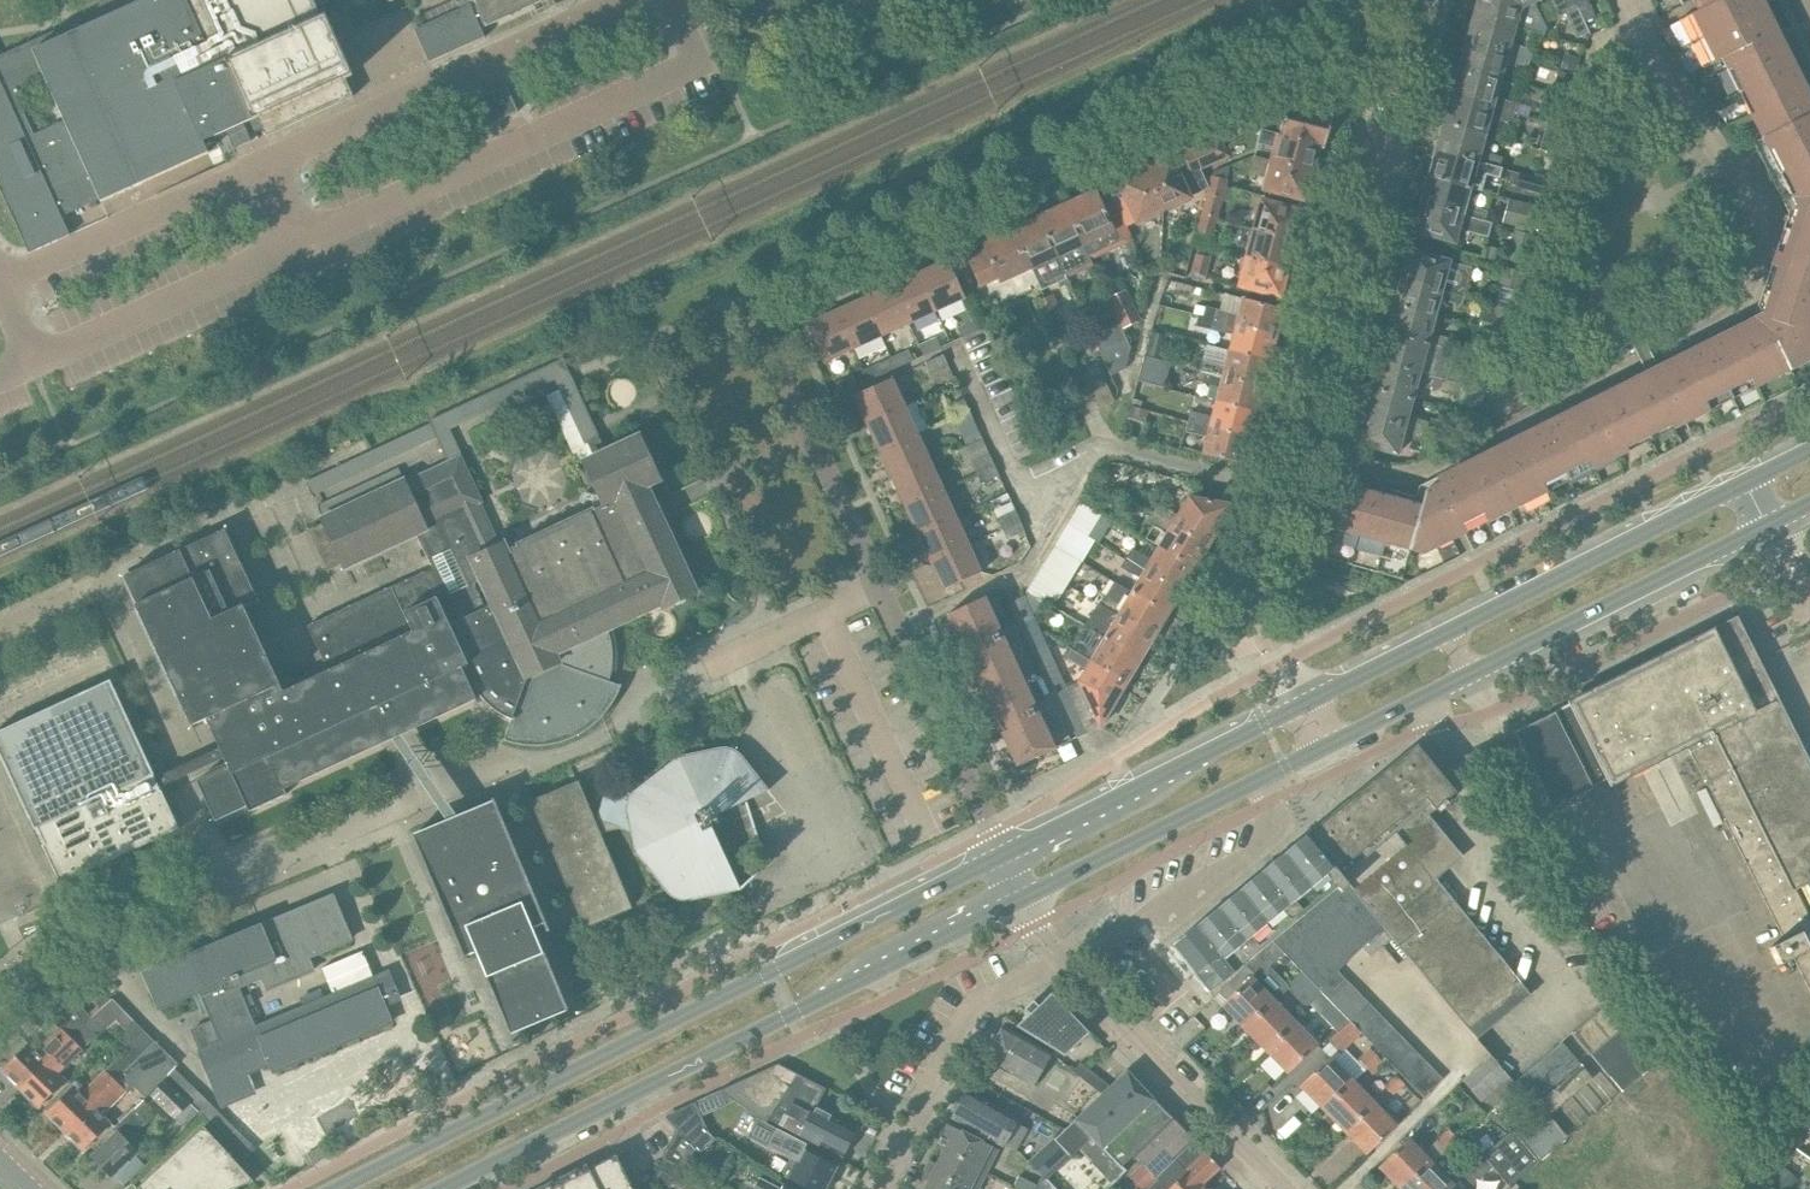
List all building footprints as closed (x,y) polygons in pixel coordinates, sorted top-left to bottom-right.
[(314,0),(107,0),(99,20),(34,49),(31,41),(0,55),(0,188),(26,245),(29,253),(70,234),(62,215),(100,198),(101,201),(223,146),(217,135),(227,131),(235,148),(251,140),(244,123),(258,117),(267,135),(354,95),(347,78),(353,76),(326,16),(322,17),(314,0)] [(478,6),(472,8),(470,4),(423,25),(415,29),(429,62),(485,37),(481,28),(487,26),(543,0),(475,0),(478,6)] [(1474,15),(1515,27),(1543,34),(1545,27),(1534,3),(1533,0),(1479,0),(1474,15)] [(1560,15),(1569,11),(1564,0),(1553,0),(1560,15)] [(1569,11),(1578,7),(1575,0),(1564,0),(1569,11)] [(1698,10),(1688,15),(1699,38),(1759,9),(1755,0),(1693,0),(1698,10)] [(1788,67),(1759,9),(1699,38),(1712,63),(1722,58),(1728,69),(1736,65),(1748,88),(1788,67)] [(1470,30),(1467,42),(1530,60),(1533,50),(1510,44),(1515,27),(1474,15),(1474,17),(1471,19),(1469,26),(1470,30)] [(1460,56),(1458,63),(1460,66),(1459,69),(1499,80),(1504,63),(1527,70),(1530,60),(1467,42),(1464,53),(1460,56)] [(1579,58),(1562,54),(1559,67),(1575,72),(1579,58)] [(1809,130),(1809,110),(1788,67),(1748,88),(1776,145),(1759,154),(1760,155),(1809,130)] [(1455,85),(1452,96),(1514,114),(1517,103),(1495,97),(1499,80),(1459,69),(1458,72),(1455,74),(1453,81),(1455,85)] [(1445,109),(1444,116),(1445,119),(1444,122),(1484,134),(1489,117),(1511,124),(1514,114),(1452,96),(1449,106),(1445,109)] [(1283,120),(1279,133),(1325,145),(1326,142),(1333,144),(1338,123),(1332,121),(1334,110),(1319,106),(1317,113),(1273,101),(1269,117),(1283,120)] [(1484,134),(1444,122),(1444,125),(1440,127),(1439,134),(1440,138),(1437,149),(1499,167),(1502,157),(1479,151),(1484,134)] [(1547,122),(1539,149),(1550,152),(1557,125),(1547,122)] [(1760,155),(1783,201),(1792,197),(1798,207),(1809,202),(1809,130),(1760,155)] [(1318,173),(1325,145),(1279,133),(1272,161),(1318,173)] [(1220,136),(1205,142),(1214,162),(1229,156),(1229,155),(1220,136)] [(1205,142),(1191,148),(1200,168),(1214,162),(1205,142)] [(1209,187),(1200,168),(1191,148),(1177,155),(1178,157),(1172,159),(1172,157),(1145,170),(1163,208),(1189,196),(1209,187)] [(1430,164),(1428,171),(1430,175),(1429,176),(1469,188),(1482,191),(1486,175),(1500,178),(1503,167),(1499,167),(1437,149),(1434,161),(1430,164)] [(1318,173),(1272,161),(1265,189),(1310,201),(1318,173)] [(1212,176),(1209,187),(1207,195),(1222,198),(1227,179),(1230,166),(1218,170),(1216,177),(1212,176)] [(1145,170),(1108,187),(1113,199),(1125,225),(1163,208),(1145,170)] [(1537,193),(1540,179),(1512,171),(1509,186),(1537,193)] [(1425,191),(1422,203),(1484,221),(1487,211),(1464,205),(1469,188),(1429,176),(1429,179),(1426,181),(1424,188),(1425,191)] [(1079,224),(1076,226),(1090,256),(1130,237),(1113,200),(1102,205),(1096,192),(1070,204),(1074,212),(1072,213),(1073,215),(1075,214),(1079,224)] [(1202,213),(1217,217),(1222,198),(1207,195),(1202,213)] [(1511,200),(1505,221),(1533,229),(1539,208),(1511,200)] [(1254,230),(1300,241),(1307,213),(1262,201),(1254,230)] [(1798,207),(1762,315),(1765,322),(1755,327),(1754,325),(1425,491),(1421,505),(1346,484),(1334,528),(1424,554),(1466,532),(1461,524),(1506,501),(1511,510),(1524,503),(1519,495),(1611,449),(1615,457),(1628,451),(1624,442),(1773,367),(1778,376),(1791,369),(1782,351),(1808,360),(1809,353),(1809,202),(1798,207)] [(1415,218),(1413,225),(1415,228),(1414,231),(1438,238),(1454,242),(1458,228),(1487,237),(1491,223),(1484,221),(1422,203),(1418,215),(1415,218)] [(1093,262),(1090,256),(1076,226),(1079,224),(1075,214),(1073,215),(1072,213),(1074,212),(1070,204),(1040,217),(1065,274),(1093,262)] [(1217,217),(1202,213),(1197,232),(1212,236),(1217,217)] [(1040,217),(1010,231),(1019,251),(1022,249),(1030,267),(1041,290),(1067,279),(1065,274),(1040,217)] [(1247,257),(1293,269),(1300,241),(1254,230),(1247,257)] [(1531,235),(1516,230),(1508,260),(1524,264),(1531,235)] [(1019,251),(1010,231),(983,243),(986,249),(967,258),(980,286),(998,278),(1000,281),(1030,267),(1022,249),(1019,251)] [(1409,250),(1401,278),(1463,295),(1466,285),(1471,267),(1448,261),(1409,250)] [(1209,257),(1197,254),(1192,273),(1204,277),(1209,257)] [(1286,297),(1293,269),(1247,257),(1240,286),(1286,297)] [(947,260),(919,273),(936,310),(965,297),(947,260)] [(1165,272),(1160,261),(1146,268),(1151,278),(1165,272)] [(1516,290),(1521,272),(1502,266),(1497,285),(1516,290)] [(919,273),(892,285),(909,323),(936,310),(919,273)] [(1401,278),(1394,305),(1434,316),(1439,299),(1460,305),(1463,295),(1401,278)] [(864,298),(881,335),(909,323),(892,285),(864,298)] [(1126,289),(1109,297),(1124,328),(1139,320),(1140,317),(1126,289)] [(1044,297),(1049,310),(1058,306),(1052,293),(1044,297)] [(1196,303),(1194,312),(1198,314),(1198,315),(1276,335),(1283,309),(1224,293),(1220,309),(1217,309),(1196,303)] [(1049,310),(1044,297),(1035,300),(1041,314),(1049,310)] [(1118,321),(1091,334),(1109,376),(1125,368),(1131,347),(1122,329),(1124,328),(1109,297),(1107,297),(1118,321)] [(854,348),(881,335),(864,298),(836,311),(854,348)] [(1478,328),(1504,334),(1511,308),(1497,304),(1494,314),(1483,311),(1478,328)] [(1394,305),(1387,331),(1451,349),(1453,338),(1430,332),(1434,316),(1394,305)] [(979,329),(971,310),(961,315),(965,323),(957,327),(962,337),(979,329)] [(854,348),(836,311),(808,323),(825,361),(854,348)] [(1269,360),(1276,335),(1198,315),(1196,325),(1234,335),(1230,350),(1269,360)] [(1387,331),(1379,360),(1464,384),(1466,373),(1449,368),(1451,360),(1448,360),(1451,349),(1387,331)] [(1166,335),(1151,332),(1145,355),(1161,359),(1166,335)] [(941,347),(937,337),(919,345),(924,355),(941,347)] [(1204,360),(1201,370),(1263,386),(1269,360),(1230,350),(1208,344),(1204,360)] [(909,349),(891,358),(896,368),(914,360),(909,349)] [(948,364),(943,354),(926,362),(930,372),(948,364)] [(1142,362),(1137,380),(1161,386),(1164,387),(1171,362),(1161,359),(1145,355),(1144,355),(1142,362)] [(878,376),(896,368),(891,358),(873,366),(878,376)] [(1379,360),(1372,388),(1412,399),(1416,384),(1459,394),(1457,402),(1479,407),(1484,390),(1464,384),(1379,360)] [(1217,401),(1256,412),(1263,386),(1201,370),(1199,380),(1220,386),(1217,401)] [(858,385),(853,376),(836,384),(840,393),(858,385)] [(867,423),(905,406),(892,378),(854,395),(867,423)] [(1105,380),(1088,386),(1099,408),(1114,401),(1114,400),(1105,380)] [(1088,386),(1074,393),(1085,415),(1099,408),(1088,386)] [(1412,399),(1372,388),(1364,415),(1427,432),(1430,422),(1407,416),(1412,399)] [(947,408),(951,418),(969,410),(965,400),(947,408)] [(1190,413),(1188,421),(1250,437),(1256,412),(1217,401),(1213,416),(1191,411),(1190,413)] [(879,451),(917,434),(905,406),(867,423),(879,451)] [(1131,406),(1128,417),(1145,422),(1148,410),(1131,406)] [(973,419),(969,410),(951,418),(956,427),(973,419)] [(1424,442),(1427,432),(1364,415),(1357,443),(1397,454),(1402,436),(1424,442)] [(1203,453),(1233,461),(1234,460),(1235,461),(1243,463),(1250,437),(1188,421),(1185,431),(1207,437),(1203,453)] [(892,478),(930,461),(917,434),(879,451),(892,478)] [(224,530),(122,578),(135,605),(137,610),(139,609),(179,694),(177,695),(191,726),(206,719),(228,766),(197,781),(215,821),(247,806),(249,812),(286,794),(284,789),(391,739),(401,734),(476,699),(475,697),(480,694),(482,698),(485,701),(490,706),(495,710),(500,713),(506,716),(512,719),(504,738),(503,738),(503,740),(510,742),(517,744),(524,745),(531,746),(539,746),(546,745),(553,744),(560,742),(567,740),(574,737),(580,734),(586,730),(591,727),(597,722),(602,717),(607,712),(611,705),(615,699),(619,692),(621,684),(620,684),(619,685),(609,681),(611,674),(612,668),(613,661),(613,654),(613,647),(612,641),(610,634),(608,628),(619,623),(662,603),(664,607),(695,593),(660,516),(653,502),(645,485),(659,479),(639,436),(606,452),(599,437),(588,443),(595,457),(583,462),(594,484),(603,505),(593,510),(593,509),(517,544),(517,546),(506,551),(503,544),(496,547),(476,503),(480,501),(460,457),(405,483),(404,481),(324,518),(321,519),(323,524),(309,530),(327,570),(342,563),(344,567),(416,533),(432,568),(391,587),(308,626),(324,662),(279,684),(243,607),(257,601),(224,530)] [(977,473),(994,465),(990,455),(972,463),(977,473)] [(943,489),(930,461),(892,478),(905,506),(943,489)] [(999,474),(994,465),(977,473),(981,482),(999,474)] [(320,474),(306,481),(312,496),(327,489),(320,474)] [(918,534),(955,516),(943,489),(905,506),(918,534)] [(1158,504),(1153,513),(1208,546),(1233,505),(1189,497),(1178,515),(1158,504)] [(1081,502),(1068,524),(1086,535),(1100,514),(1082,503),(1081,502)] [(1002,528),(1020,520),(1015,510),(998,518),(1002,528)] [(1158,547),(1194,569),(1208,546),(1153,513),(1148,522),(1167,532),(1158,547)] [(930,561),(968,544),(955,516),(918,534),(930,561)] [(1024,529),(1020,520),(1002,528),(1007,537),(1024,529)] [(1068,524),(1055,547),(1079,562),(1093,540),(1068,524)] [(968,544),(930,561),(943,589),(981,572),(968,544)] [(1040,570),(1065,585),(1079,562),(1055,547),(1040,570)] [(1125,558),(1181,592),(1194,569),(1158,547),(1150,561),(1130,549),(1125,558)] [(1167,614),(1181,592),(1125,558),(1120,567),(1139,579),(1131,592),(1167,614)] [(1065,585),(1040,570),(1028,590),(1053,605),(1065,585)] [(1167,614),(1131,592),(1114,582),(1105,596),(1103,594),(1097,603),(1154,637),(1167,614)] [(1085,732),(1024,596),(1015,601),(1077,736),(1085,732)] [(1000,630),(984,597),(947,614),(982,690),(1020,672),(1005,641),(1017,636),(1011,625),(1000,630)] [(1104,638),(1140,659),(1154,637),(1097,603),(1092,612),(1085,624),(1105,635),(1104,638)] [(1720,628),(1571,702),(1515,732),(1553,808),(1609,778),(1611,782),(1686,745),(1762,898),(1771,915),(1784,939),(1768,946),(1777,965),(1793,957),(1809,991),(1809,918),(1794,887),(1809,879),(1809,775),(1752,660),(1739,667),(1720,628)] [(1070,648),(1126,682),(1140,659),(1104,638),(1096,651),(1076,639),(1070,648)] [(1078,681),(1065,687),(1084,730),(1098,723),(1100,726),(1120,692),(1126,682),(1070,648),(1065,657),(1085,669),(1078,681)] [(1034,704),(1020,672),(982,690),(1016,765),(1054,747),(1040,716),(1052,711),(1046,699),(1034,704)] [(110,680),(0,731),(0,754),(60,884),(79,875),(179,829),(167,801),(162,790),(157,781),(110,680)] [(1464,756),(1475,778),(1475,779),(1503,765),(1491,742),(1464,756)] [(403,743),(393,747),(447,825),(457,821),(403,743)] [(1306,835),(1347,883),(1428,816),(1456,792),(1416,744),(1306,835)] [(607,785),(606,788),(619,818),(621,828),(629,826),(634,851),(666,891),(668,893),(671,896),(674,898),(676,899),(680,900),(684,901),(686,901),(690,900),(741,889),(711,827),(719,823),(715,814),(751,798),(749,795),(746,776),(753,773),(767,791),(769,789),(743,756),(740,753),(739,752),(736,750),(732,748),(729,747),(727,747),(723,747),(721,747),(719,747),(678,756),(635,790),(633,792),(630,795),(629,797),(628,799),(627,802),(618,799),(621,790),(607,785)] [(222,762),(218,753),(157,781),(162,790),(222,762)] [(619,818),(606,788),(597,818),(592,821),(576,782),(533,800),(586,926),(630,908),(598,834),(607,831),(621,828),(619,818)] [(498,809),(496,804),(493,805),(494,806),(457,821),(452,823),(447,825),(415,839),(415,838),(412,839),(415,844),(461,953),(460,953),(463,959),(465,958),(465,957),(475,952),(504,1021),(503,1022),(506,1029),(509,1028),(508,1027),(563,1004),(563,1005),(566,1004),(563,997),(562,997),(533,928),(543,924),(544,925),(546,924),(544,919),(543,919),(497,809),(498,809)] [(1428,816),(1347,883),(1391,935),(1454,1014),(1509,969),(1436,879),(1441,875),(1434,867),(1455,849),(1428,816)] [(1318,988),(1338,970),(1361,947),(1369,956),(1391,935),(1347,883),(1306,835),(1255,877),(1171,946),(1193,974),(1192,975),(1214,997),(1220,992),(1247,964),(1271,940),(1272,941),(1283,952),(1318,988)] [(333,896),(144,975),(158,1008),(201,990),(214,1020),(191,1030),(200,1051),(199,1052),(221,1105),(255,1091),(247,1072),(269,1062),(273,1071),(392,1021),(384,1004),(399,997),(389,972),(381,975),(370,949),(330,965),(341,992),(254,1028),(236,986),(261,976),(267,989),(313,969),(308,956),(351,938),(333,896)] [(1271,940),(1247,964),(1258,976),(1270,965),(1283,952),(1272,941),(1271,940)] [(1247,964),(1220,992),(1228,1000),(1222,1005),(1241,1026),(1257,1010),(1260,1014),(1274,999),(1275,1001),(1289,987),(1287,986),(1289,984),(1270,965),(1258,976),(1247,964)] [(1348,981),(1338,970),(1318,988),(1320,990),(1329,999),(1348,981)] [(1305,982),(1298,975),(1289,984),(1287,986),(1289,987),(1294,992),(1305,982)] [(1359,992),(1348,981),(1329,999),(1339,1010),(1359,992)] [(1090,1032),(1052,992),(1038,1005),(1034,1000),(1024,1009),(1029,1014),(1016,1026),(1065,1056),(1090,1032)] [(1369,1003),(1359,992),(1339,1010),(1343,1013),(1350,1021),(1369,1003)] [(1670,1051),(1639,1014),(1638,1015),(1619,993),(1570,1034),(1589,1056),(1590,1055),(1622,1092),(1670,1051)] [(1324,1002),(1317,994),(1306,1005),(1313,1012),(1324,1002)] [(50,996),(42,1004),(49,1012),(57,1005),(50,996)] [(44,1065),(21,1088),(39,1106),(56,1089),(65,1080),(57,1072),(85,1045),(86,1045),(98,1034),(103,1033),(111,1026),(117,1020),(126,1028),(134,1020),(113,998),(110,1001),(108,1002),(92,1017),(72,1037),(44,1065)] [(29,1042),(2,1069),(20,1087),(21,1088),(44,1065),(72,1037),(92,1017),(74,999),(52,1021),(59,1028),(37,1050),(29,1042)] [(1257,1010),(1241,1026),(1266,1051),(1282,1036),(1277,1032),(1292,1018),(1275,1001),(1274,999),(1260,1014),(1257,1010)] [(1380,1013),(1369,1003),(1350,1021),(1351,1022),(1360,1031),(1361,1032),(1380,1013)] [(1343,1013),(1331,1025),(1340,1033),(1351,1022),(1350,1021),(1343,1013)] [(1390,1024),(1380,1013),(1361,1032),(1371,1043),(1390,1024)] [(1317,1044),(1292,1018),(1277,1032),(1282,1036),(1266,1051),(1287,1073),(1317,1044)] [(64,1095),(47,1112),(65,1130),(115,1080),(129,1066),(155,1041),(134,1020),(126,1028),(119,1035),(117,1037),(128,1047),(81,1094),(73,1086),(64,1095)] [(1360,1031),(1351,1022),(1340,1033),(1330,1043),(1339,1052),(1345,1046),(1360,1031)] [(1401,1035),(1390,1024),(1371,1043),(1379,1051),(1381,1053),(1401,1035)] [(1052,1053),(1003,1026),(985,1059),(1033,1086),(1052,1053)] [(1411,1046),(1401,1035),(1381,1053),(1392,1064),(1411,1046)] [(155,1041),(129,1066),(153,1089),(165,1077),(167,1076),(166,1075),(174,1067),(178,1063),(155,1041)] [(1538,1111),(1513,1131),(1539,1161),(1568,1136),(1550,1115),(1593,1078),(1562,1041),(1514,1081),(1538,1111)] [(1318,1069),(1300,1086),(1320,1106),(1335,1091),(1339,1094),(1353,1081),(1366,1068),(1364,1066),(1357,1059),(1345,1046),(1339,1052),(1330,1043),(1323,1050),(1330,1057),(1318,1069)] [(1421,1057),(1411,1046),(1392,1064),(1402,1075),(1421,1057)] [(1364,1066),(1376,1055),(1369,1048),(1357,1059),(1364,1066)] [(1383,1062),(1376,1055),(1364,1066),(1366,1068),(1371,1074),(1383,1062)] [(1489,1056),(1473,1070),(1493,1091),(1508,1079),(1490,1058),(1489,1056)] [(1432,1068),(1421,1057),(1402,1075),(1413,1086),(1432,1068)] [(1073,1072),(1102,1096),(1110,1086),(1080,1062),(1073,1072)] [(824,1087),(778,1064),(720,1090),(727,1096),(760,1117),(760,1118),(767,1122),(767,1121),(771,1122),(798,1136),(799,1134),(842,1156),(856,1129),(832,1116),(833,1113),(815,1104),(824,1087)] [(1432,1068),(1413,1086),(1423,1097),(1442,1079),(1432,1068)] [(1102,1096),(1055,1141),(1069,1155),(1090,1135),(1122,1167),(1134,1156),(1173,1118),(1127,1070),(1110,1086),(1102,1096)] [(1493,1091),(1473,1070),(1463,1081),(1482,1101),(1486,1097),(1493,1091)] [(1385,1087),(1391,1094),(1403,1083),(1396,1076),(1385,1087)] [(166,1078),(150,1095),(175,1118),(191,1102),(166,1078)] [(1493,1091),(1486,1097),(1494,1107),(1516,1088),(1508,1079),(1493,1091)] [(125,1091),(124,1089),(115,1080),(65,1130),(84,1149),(110,1123),(102,1115),(125,1091)] [(1335,1091),(1320,1106),(1346,1133),(1362,1118),(1358,1113),(1371,1100),(1353,1081),(1339,1094),(1335,1091)] [(967,1090),(952,1117),(973,1129),(985,1136),(1003,1145),(1004,1143),(1018,1119),(988,1102),(967,1090)] [(708,1096),(695,1101),(701,1114),(713,1108),(708,1096)] [(1362,1118),(1346,1133),(1366,1153),(1395,1124),(1371,1100),(1358,1113),(1362,1118)] [(673,1125),(678,1130),(696,1148),(700,1153),(715,1138),(709,1132),(701,1114),(695,1101),(679,1109),(688,1118),(673,1125)] [(118,1132),(92,1156),(111,1176),(114,1174),(124,1185),(146,1164),(136,1153),(137,1153),(127,1142),(147,1123),(134,1108),(113,1127),(118,1132)] [(1173,1118),(1134,1156),(1143,1165),(1131,1177),(1142,1188),(1143,1188),(1194,1140),(1173,1118)] [(797,1154),(786,1175),(812,1188),(825,1188),(836,1167),(821,1159),(823,1155),(780,1132),(756,1120),(749,1134),(775,1147),(777,1144),(797,1154)] [(937,1146),(987,1171),(998,1149),(948,1124),(937,1146)] [(204,1127),(138,1186),(140,1188),(232,1188),(253,1180),(204,1127)] [(235,1127),(226,1136),(248,1157),(250,1155),(257,1148),(235,1127)] [(1443,1148),(1447,1144),(1455,1136),(1448,1129),(1440,1137),(1439,1136),(1422,1152),(1408,1139),(1379,1167),(1399,1187),(1414,1172),(1418,1175),(1445,1150),(1444,1148),(1443,1148)] [(678,1130),(664,1157),(667,1159),(677,1165),(683,1169),(696,1148),(678,1130)] [(1513,1131),(1484,1155),(1509,1185),(1539,1161),(1513,1131)] [(1463,1167),(1466,1163),(1454,1151),(1462,1143),(1455,1136),(1447,1144),(1444,1148),(1445,1150),(1418,1175),(1414,1172),(1399,1187),(1401,1188),(1441,1188),(1449,1180),(1463,1167)] [(1069,1155),(1055,1141),(1053,1139),(1028,1162),(1044,1179),(1069,1155)] [(926,1167),(969,1188),(978,1188),(987,1171),(937,1146),(936,1147),(943,1150),(937,1163),(930,1160),(926,1167)] [(321,1147),(304,1156),(309,1164),(309,1166),(326,1156),(321,1147)] [(1492,1167),(1482,1157),(1477,1152),(1466,1163),(1463,1167),(1449,1180),(1441,1188),(1469,1188),(1492,1167)] [(1201,1183),(1219,1166),(1206,1153),(1188,1170),(1176,1158),(1146,1188),(1207,1188),(1201,1183)] [(560,1178),(565,1188),(634,1188),(616,1154),(589,1168),(587,1165),(560,1178)] [(667,1159),(656,1180),(666,1186),(677,1165),(667,1159)] [(1772,1180),(1784,1188),(1790,1188),(1799,1178),(1783,1166),(1772,1180)] [(926,1167),(921,1177),(928,1180),(924,1188),(969,1188),(926,1167)] [(1018,1176),(1014,1185),(1022,1188),(1034,1188),(1036,1185),(1018,1176)] [(560,1178),(539,1188),(565,1188),(560,1178)] [(752,1188),(776,1188),(757,1179),(752,1188)]
